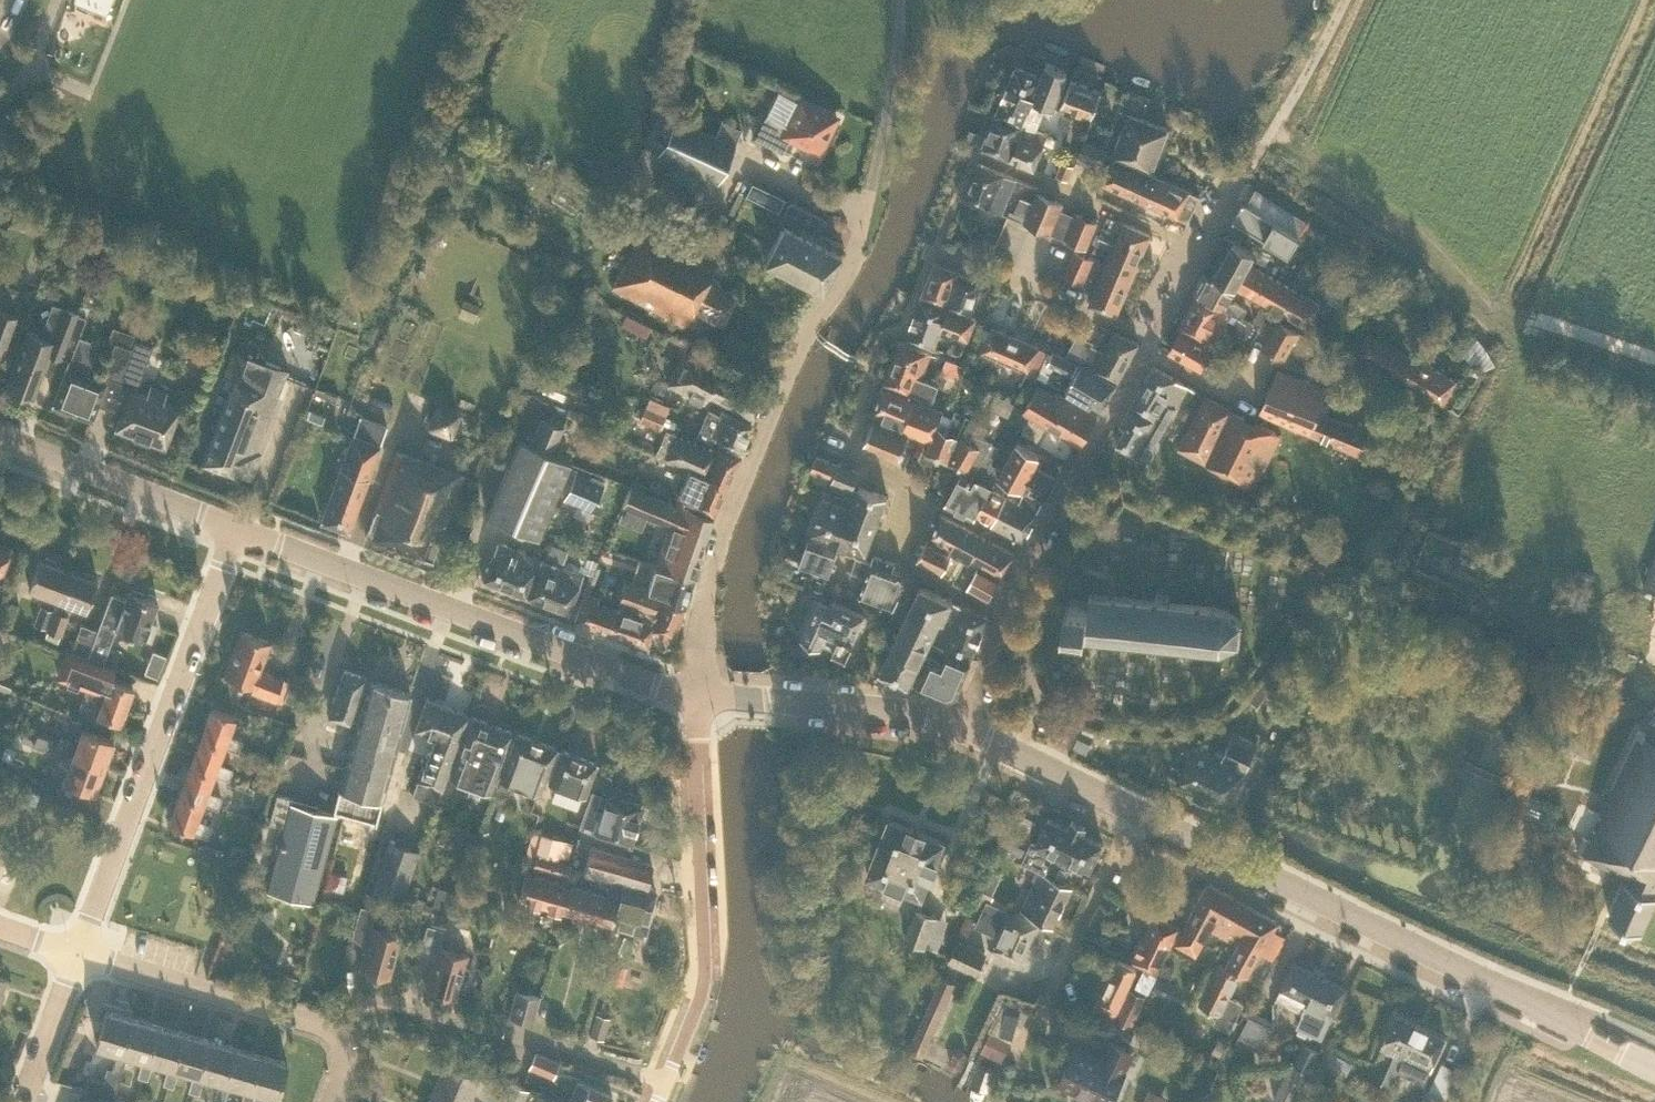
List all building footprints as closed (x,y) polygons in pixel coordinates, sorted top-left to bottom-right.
[(73,5),(102,17),(108,0),(74,0),(73,5)] [(1055,105),(1068,72),(1047,63),(1041,76),(1017,66),(997,112),(1025,124),(1048,133),(1036,128),(1044,109),(1047,102),(1055,105)] [(1070,78),(1061,103),(1092,115),(1102,90),(1070,78)] [(766,113),(755,136),(782,150),(790,136),(819,151),(837,115),(801,97),(788,124),(766,113)] [(658,151),(718,180),(743,128),(722,119),(715,133),(675,115),(661,109),(645,144),(658,150),(658,151)] [(1025,124),(997,112),(983,146),(1011,158),(1025,124)] [(1062,112),(1056,126),(1066,130),(1072,116),(1062,112)] [(1169,128),(1130,113),(1113,155),(1152,170),(1169,128)] [(1025,124),(1011,158),(1035,168),(1048,133),(1025,124)] [(971,129),(966,139),(976,144),(981,133),(971,129)] [(1101,165),(1108,147),(1085,138),(1078,157),(1101,165)] [(1130,163),(1114,157),(1103,182),(1178,216),(1189,220),(1200,195),(1190,190),(1130,163)] [(1072,166),(1060,160),(1053,174),(1065,180),(1072,166)] [(1017,178),(977,161),(963,196),(964,196),(964,195),(1002,212),(1017,178)] [(665,171),(655,189),(684,205),(694,187),(665,171)] [(763,186),(752,180),(750,185),(761,191),(763,186)] [(1244,201),(1233,219),(1264,237),(1289,253),(1309,220),(1256,187),(1247,202),(1244,201)] [(1038,192),(1034,201),(1021,196),(1015,210),(1011,208),(1008,214),(1025,222),(1051,233),(1061,209),(1063,203),(1038,192)] [(784,222),(765,259),(822,288),(841,251),(815,238),(826,216),(790,198),(780,220),(784,222)] [(7,228),(14,210),(0,205),(0,225),(7,228)] [(1076,216),(1061,209),(1051,233),(1067,239),(1076,216)] [(1098,221),(1078,212),(1076,216),(1067,239),(1087,247),(1098,221)] [(612,287),(684,325),(693,307),(722,323),(738,293),(716,281),(727,260),(648,217),(612,287)] [(1233,219),(1225,234),(1256,252),(1264,237),(1233,219)] [(1116,243),(1142,254),(1151,234),(1124,223),(1116,243)] [(1256,252),(1225,234),(1206,269),(1236,286),(1250,263),(1256,252)] [(1107,262),(1134,274),(1142,254),(1116,243),(1107,262)] [(1094,257),(1076,250),(1065,276),(1082,284),(1094,257)] [(152,255),(146,271),(157,275),(163,259),(152,255)] [(935,262),(923,294),(947,304),(959,272),(935,262)] [(1099,282),(1126,294),(1134,274),(1107,262),(1099,282)] [(1260,299),(1264,301),(1273,306),(1284,312),(1297,289),(1250,263),(1236,286),(1260,299)] [(1195,291),(1198,293),(1225,307),(1233,311),(1242,316),(1247,307),(1230,298),(1236,286),(1206,269),(1195,291)] [(947,304),(972,314),(983,281),(959,272),(947,304)] [(1099,282),(1090,302),(1117,314),(1126,294),(1099,282)] [(234,286),(228,303),(239,307),(245,290),(234,286)] [(1307,326),(1320,303),(1297,289),(1284,312),(1307,326)] [(1254,324),(1232,312),(1233,311),(1225,307),(1198,293),(1180,325),(1215,345),(1233,313),(1239,316),(1234,325),(1249,333),(1254,324)] [(941,331),(941,332),(942,329),(969,339),(976,317),(921,297),(907,336),(935,347),(941,331)] [(465,298),(458,314),(474,320),(480,304),(465,298)] [(1264,301),(1254,319),(1263,324),(1273,306),(1264,301)] [(6,385),(34,395),(50,352),(61,357),(62,356),(79,312),(78,312),(78,310),(67,306),(54,340),(27,330),(6,385)] [(632,308),(627,317),(651,331),(656,322),(632,308)] [(2,344),(6,345),(17,315),(0,309),(0,350),(2,344)] [(53,403),(93,417),(99,402),(110,406),(120,380),(132,348),(135,339),(132,339),(130,345),(115,340),(115,341),(103,374),(106,375),(104,381),(83,373),(92,350),(88,341),(78,337),(86,315),(79,312),(62,356),(70,359),(53,403)] [(1299,331),(1279,320),(1264,347),(1283,358),(1299,331)] [(1028,371),(1022,383),(1031,387),(1038,373),(1039,374),(1050,351),(993,326),(982,350),(1028,371)] [(1223,350),(1182,328),(1170,351),(1210,374),(1223,350)] [(1384,338),(1369,330),(1357,353),(1402,379),(1415,356),(1384,338)] [(1083,361),(1096,367),(1119,379),(1139,342),(1115,331),(1115,332),(1115,331),(1104,350),(1093,344),(1083,361)] [(1443,402),(1450,392),(1456,379),(1426,362),(1436,341),(1427,336),(1417,357),(1415,356),(1402,379),(1443,402)] [(116,426),(165,445),(179,408),(163,401),(167,391),(150,384),(146,395),(130,389),(132,383),(136,385),(151,345),(135,339),(132,348),(120,380),(110,406),(122,410),(116,426)] [(914,393),(932,401),(939,384),(921,377),(931,353),(900,340),(884,381),(914,393)] [(233,471),(234,469),(250,475),(259,451),(255,449),(286,367),(234,347),(224,374),(234,377),(203,459),(233,471)] [(742,380),(719,368),(720,367),(685,348),(668,383),(704,401),(708,394),(752,417),(767,385),(745,374),(742,380)] [(1054,350),(1053,352),(1050,351),(1039,374),(1039,375),(1047,380),(1055,365),(1071,373),(1072,371),(1077,373),(1067,389),(1102,409),(1116,383),(1082,363),(1054,350)] [(964,365),(947,357),(941,371),(948,375),(958,379),(964,365)] [(1166,425),(1180,401),(1189,385),(1154,365),(1132,405),(1166,425)] [(1319,411),(1327,389),(1279,370),(1261,412),(1311,433),(1319,411)] [(948,375),(943,387),(952,391),(958,379),(948,375)] [(973,378),(964,382),(969,390),(977,385),(973,378)] [(1024,410),(1032,414),(1023,430),(1038,439),(1047,424),(1082,444),(1099,414),(1057,390),(1055,394),(1039,385),(1031,399),(1026,407),(1024,410)] [(904,424),(913,399),(882,386),(873,412),(877,414),(904,424)] [(983,399),(992,404),(996,394),(987,390),(983,399)] [(1026,407),(1031,399),(1014,391),(1010,399),(1016,402),(1015,403),(1026,407)] [(997,392),(996,394),(992,404),(991,406),(1009,415),(1015,403),(1016,402),(1010,399),(997,392)] [(1443,402),(1456,410),(1462,399),(1450,392),(1443,402)] [(651,395),(640,419),(659,427),(669,404),(651,395)] [(1281,434),(1206,395),(1180,447),(1255,487),(1281,434)] [(956,409),(953,415),(913,398),(913,399),(904,424),(903,429),(911,433),(931,441),(927,451),(949,460),(971,418),(956,409)] [(1127,427),(1117,444),(1146,460),(1150,453),(1155,455),(1161,445),(1156,442),(1166,425),(1132,405),(1121,423),(1127,427)] [(309,408),(306,417),(322,423),(325,414),(309,408)] [(701,425),(699,430),(710,435),(710,434),(740,447),(751,423),(721,409),(716,420),(706,416),(702,425),(701,425)] [(1311,433),(1360,452),(1369,430),(1319,411),(1311,433)] [(901,458),(911,433),(903,429),(904,424),(877,414),(874,420),(865,443),(901,458)] [(321,519),(349,529),(380,444),(387,424),(360,415),(321,519)] [(551,453),(563,426),(542,417),(530,443),(520,439),(487,515),(538,536),(570,461),(551,453)] [(971,418),(949,460),(974,473),(993,441),(982,435),(988,426),(971,418)] [(666,429),(656,451),(705,473),(716,450),(666,429)] [(1040,453),(1018,441),(999,475),(1045,498),(1057,476),(1034,464),(1040,453)] [(719,444),(716,450),(705,473),(727,483),(741,454),(719,444)] [(375,508),(376,509),(366,536),(432,560),(465,474),(397,449),(375,508)] [(817,455),(812,468),(833,477),(839,464),(817,455)] [(831,482),(842,487),(843,485),(853,489),(860,470),(840,462),(831,482)] [(972,478),(963,473),(947,503),(976,517),(977,514),(991,487),(994,480),(997,476),(979,466),(972,478)] [(680,490),(676,498),(678,498),(677,499),(680,500),(713,514),(727,483),(690,467),(680,490)] [(593,511),(605,483),(576,471),(564,498),(593,511)] [(631,485),(622,504),(670,524),(656,564),(695,577),(702,555),(698,554),(713,514),(680,500),(678,505),(631,485)] [(860,485),(852,507),(839,503),(825,497),(811,532),(867,552),(888,496),(860,485)] [(992,523),(1023,539),(1039,510),(1038,510),(1042,502),(1024,493),(1020,501),(991,487),(977,514),(992,521),(992,523)] [(1016,553),(990,539),(942,513),(929,536),(955,550),(968,557),(1000,574),(1003,576),(1016,553)] [(917,559),(942,573),(943,570),(951,574),(960,557),(953,553),(955,550),(929,536),(917,559)] [(785,557),(800,563),(829,574),(838,549),(809,538),(804,551),(790,546),(785,557)] [(539,556),(497,541),(483,578),(525,594),(539,556)] [(1,573),(11,546),(0,542),(0,573),(1,573)] [(1316,563),(1324,573),(1339,563),(1331,552),(1316,563)] [(867,575),(860,594),(894,607),(907,580),(901,572),(894,569),(896,563),(875,555),(872,561),(864,558),(858,572),(867,575)] [(56,560),(45,556),(45,559),(40,557),(29,586),(57,597),(58,597),(68,567),(55,562),(56,560)] [(583,573),(541,557),(527,595),(568,610),(583,573)] [(967,586),(987,597),(1000,574),(968,557),(955,579),(967,586)] [(1654,590),(1654,557),(1644,586),(1654,590)] [(654,614),(659,599),(684,607),(695,577),(656,564),(655,564),(647,587),(625,579),(618,599),(639,606),(638,609),(654,614)] [(93,576),(93,574),(83,570),(82,573),(68,567),(58,597),(57,597),(53,608),(46,627),(61,633),(72,602),(87,607),(97,578),(93,576)] [(812,586),(821,589),(824,582),(815,578),(812,586)] [(953,599),(921,584),(885,660),(914,674),(937,623),(940,625),(943,619),(953,599)] [(126,598),(111,592),(87,659),(102,664),(116,626),(151,639),(157,622),(151,620),(158,601),(143,595),(144,593),(133,589),(132,591),(129,590),(126,598)] [(575,620),(647,645),(652,630),(649,629),(654,614),(638,609),(636,615),(598,602),(600,595),(585,590),(575,620)] [(1230,609),(1228,608),(1227,610),(1215,606),(1215,604),(1213,604),(1213,606),(1169,601),(1169,598),(1170,593),(1158,592),(1156,600),(1090,593),(1089,600),(1068,597),(1065,623),(1084,625),(1083,634),(1102,636),(1105,636),(1109,637),(1178,643),(1178,646),(1181,646),(1181,644),(1208,646),(1208,649),(1210,649),(1210,646),(1222,646),(1222,648),(1224,648),(1224,646),(1237,640),(1239,642),(1240,640),(1239,639),(1242,620),(1243,620),(1243,618),(1241,619),(1229,611),(1230,609)] [(831,602),(821,598),(802,636),(806,638),(806,643),(814,647),(818,644),(822,646),(825,638),(835,643),(834,646),(848,652),(854,639),(866,613),(833,598),(831,602)] [(659,599),(654,614),(649,629),(652,630),(675,637),(684,607),(659,599)] [(988,619),(986,614),(955,601),(945,620),(943,619),(940,625),(934,640),(945,645),(945,646),(946,647),(972,658),(988,619)] [(41,604),(34,622),(46,626),(46,627),(53,608),(41,604)] [(97,628),(81,623),(71,649),(87,655),(97,628)] [(275,699),(282,701),(289,679),(283,677),(284,677),(260,668),(270,640),(240,629),(224,674),(253,685),(251,689),(275,699)] [(942,657),(929,651),(916,680),(955,697),(972,658),(946,647),(942,657)] [(155,650),(147,672),(160,677),(168,655),(155,650)] [(102,664),(87,659),(76,655),(66,652),(57,675),(88,687),(81,704),(78,711),(97,718),(99,712),(120,720),(133,687),(110,678),(113,669),(107,666),(102,664)] [(333,701),(329,715),(347,721),(351,707),(355,709),(366,676),(344,669),(333,701)] [(13,678),(0,673),(0,686),(8,689),(13,678)] [(376,820),(411,693),(370,678),(334,809),(376,820)] [(426,699),(416,728),(434,734),(426,756),(449,765),(468,714),(426,699)] [(242,738),(228,733),(235,715),(211,706),(201,735),(224,744),(238,749),(242,738)] [(450,774),(470,781),(479,755),(480,755),(492,723),(471,715),(459,748),(460,748),(450,774)] [(470,781),(491,789),(496,776),(513,731),(492,723),(480,755),(479,755),(470,781)] [(1194,744),(1177,781),(1197,790),(1196,791),(1202,794),(1208,797),(1209,795),(1229,805),(1258,742),(1234,731),(1222,757),(1194,744)] [(35,744),(105,771),(114,744),(81,732),(77,745),(62,740),(60,746),(37,738),(36,739),(35,743),(35,744)] [(499,787),(508,789),(511,780),(541,791),(557,747),(515,732),(503,765),(506,766),(503,777),(499,787)] [(1578,850),(1629,874),(1609,914),(1642,930),(1654,902),(1654,741),(1640,734),(1608,799),(1614,802),(1602,826),(1596,823),(1592,831),(1595,833),(1593,838),(1585,834),(1578,850)] [(190,763),(214,772),(228,777),(231,767),(217,762),(224,744),(201,735),(190,763)] [(7,744),(1,756),(11,761),(17,750),(7,744)] [(95,797),(105,771),(35,744),(32,750),(70,764),(62,785),(95,797)] [(616,746),(616,758),(630,759),(630,746),(620,746),(617,746),(616,746)] [(597,762),(560,749),(548,781),(585,794),(597,762)] [(426,756),(412,793),(436,802),(449,765),(426,756)] [(207,790),(214,772),(190,763),(180,791),(203,800),(217,805),(221,795),(207,790)] [(29,788),(25,799),(35,803),(39,792),(29,788)] [(193,828),(207,834),(211,823),(197,818),(203,800),(180,791),(169,820),(176,823),(192,829),(193,828)] [(269,820),(284,824),(267,888),(312,901),(336,812),(292,801),(293,797),(277,792),(269,820)] [(580,825),(589,828),(596,831),(630,842),(642,803),(607,793),(602,810),(587,805),(580,825)] [(550,814),(555,802),(538,796),(534,808),(550,814)] [(1037,842),(1033,840),(1023,861),(1062,879),(1068,867),(1072,869),(1076,861),(1090,868),(1103,842),(1083,832),(1086,825),(1072,819),(1069,826),(1049,817),(1037,842)] [(892,819),(890,818),(867,874),(923,896),(946,840),(944,839),(943,839),(925,832),(918,829),(910,826),(892,819)] [(397,836),(420,835),(420,820),(396,821),(397,836)] [(1029,836),(1010,827),(1003,841),(1023,850),(1029,836)] [(532,831),(525,859),(535,861),(537,854),(537,852),(559,858),(560,854),(569,857),(573,843),(563,840),(564,839),(542,833),(542,834),(532,831)] [(389,838),(372,888),(401,899),(406,882),(419,848),(389,838)] [(234,845),(228,860),(245,866),(250,852),(234,845)] [(612,924),(645,933),(656,889),(646,886),(652,862),(626,855),(591,845),(583,872),(600,877),(599,881),(608,884),(607,888),(617,891),(615,898),(618,899),(612,924)] [(535,861),(533,866),(568,875),(571,863),(537,854),(535,861)] [(349,886),(353,869),(335,864),(330,881),(349,886)] [(1054,924),(1073,885),(1040,870),(1022,909),(1054,924)] [(612,924),(618,899),(615,898),(526,872),(519,897),(612,924)] [(981,887),(977,894),(990,901),(991,901),(995,894),(994,893),(997,886),(985,880),(981,887)] [(406,882),(401,899),(424,906),(429,889),(406,882)] [(1209,882),(1185,923),(1206,935),(1210,927),(1221,933),(1228,921),(1248,932),(1261,911),(1209,882)] [(435,885),(430,904),(453,910),(458,890),(435,885)] [(362,902),(377,907),(381,894),(366,890),(362,902)] [(990,901),(986,900),(975,924),(994,932),(988,945),(1021,960),(1039,923),(1006,908),(991,901),(990,901)] [(352,934),(367,939),(359,967),(389,976),(401,933),(372,925),(377,909),(361,905),(352,934)] [(936,948),(936,947),(948,918),(918,907),(907,936),(925,943),(936,948)] [(445,927),(448,914),(432,909),(428,922),(445,927)] [(1248,974),(1261,951),(1278,921),(1261,911),(1248,932),(1228,921),(1221,933),(1239,943),(1228,963),(1248,974)] [(519,930),(523,916),(511,913),(507,927),(519,930)] [(1158,971),(1163,959),(1176,934),(1179,935),(1182,929),(1179,927),(1179,926),(1154,914),(1133,959),(1146,966),(1140,978),(1137,983),(1150,989),(1158,972),(1158,971)] [(1196,952),(1206,935),(1185,923),(1182,929),(1179,935),(1175,941),(1196,952)] [(434,958),(426,986),(456,995),(468,952),(438,944),(443,928),(427,924),(419,954),(434,958)] [(986,952),(960,939),(950,960),(976,972),(986,952)] [(1115,1016),(1133,1024),(1147,995),(1128,987),(1137,967),(1118,958),(1092,1012),(1112,1022),(1115,1016)] [(1158,971),(1158,972),(1170,977),(1176,965),(1163,959),(1158,971)] [(621,984),(626,967),(612,962),(607,980),(621,984)] [(1229,995),(1240,972),(1220,962),(1200,1001),(1219,1011),(1214,1021),(1230,1029),(1245,1002),(1229,995)] [(1276,998),(1302,1010),(1304,1011),(1298,1024),(1322,1036),(1346,987),(1293,962),(1276,998)] [(1169,996),(1176,982),(1160,974),(1153,989),(1169,996)] [(931,1041),(956,981),(941,975),(915,1035),(931,1041)] [(513,1002),(509,1015),(531,1021),(539,995),(517,989),(513,1002)] [(1252,1052),(1256,1043),(1264,1046),(1277,1020),(1253,1008),(1235,1044),(1252,1052)] [(106,1009),(96,1044),(115,1049),(110,1070),(104,1089),(115,1092),(122,1067),(121,1067),(126,1052),(123,1051),(133,1016),(106,1009)] [(609,1016),(596,1012),(590,1033),(603,1037),(609,1016)] [(1390,1085),(1398,1069),(1408,1047),(1407,1046),(1419,1021),(1417,1020),(1416,1022),(1398,1013),(1382,1047),(1395,1053),(1382,1082),(1390,1085)] [(123,1051),(126,1052),(127,1052),(143,1057),(138,1075),(148,1078),(153,1060),(148,1058),(158,1024),(133,1016),(123,1051)] [(1132,1042),(1138,1029),(1115,1019),(1109,1031),(1132,1042)] [(1430,1070),(1446,1036),(1428,1027),(1429,1026),(1419,1021),(1407,1046),(1408,1047),(1398,1069),(1425,1082),(1431,1070),(1430,1070)] [(158,1024),(148,1058),(153,1060),(168,1064),(163,1082),(173,1085),(178,1067),(174,1066),(184,1031),(158,1024)] [(1003,1060),(1011,1038),(990,1030),(982,1052),(1003,1060)] [(184,1031),(174,1066),(178,1067),(194,1072),(189,1089),(199,1092),(204,1074),(199,1073),(209,1038),(184,1031)] [(199,1073),(204,1074),(220,1079),(215,1097),(225,1100),(230,1082),(225,1080),(235,1046),(209,1038),(199,1073)] [(1061,1080),(1079,1089),(1078,1091),(1090,1097),(1091,1095),(1106,1101),(1109,1101),(1124,1071),(1123,1070),(1133,1050),(1113,1041),(1103,1061),(1076,1048),(1061,1080)] [(1286,1072),(1274,1096),(1284,1100),(1288,1101),(1294,1101),(1320,1050),(1304,1042),(1294,1062),(1288,1073),(1286,1072)] [(230,1082),(245,1086),(241,1101),(251,1101),(255,1089),(251,1088),(261,1053),(235,1046),(225,1080),(230,1082)] [(1332,1046),(1324,1062),(1347,1074),(1355,1059),(1332,1046)] [(954,1051),(950,1061),(951,1067),(957,1070),(963,1067),(967,1057),(966,1050),(960,1048),(954,1051)] [(559,1061),(535,1052),(529,1066),(553,1076),(559,1061)] [(255,1089),(271,1094),(268,1101),(279,1101),(281,1095),(277,1094),(287,1061),(261,1053),(251,1088),(255,1089)] [(452,1101),(469,1101),(479,1076),(444,1062),(431,1093),(452,1101)] [(104,1089),(110,1070),(102,1067),(96,1087),(104,1089)] [(1442,1067),(1428,1098),(1426,1097),(1423,1101),(1445,1101),(1458,1074),(1442,1067)] [(612,1095),(578,1080),(569,1101),(609,1101),(612,1095)] [(527,1088),(511,1082),(502,1101),(522,1101),(527,1088)] [(1144,1101),(1172,1101),(1150,1090),(1144,1101)] [(431,1093),(428,1101),(452,1101),(431,1093)]
